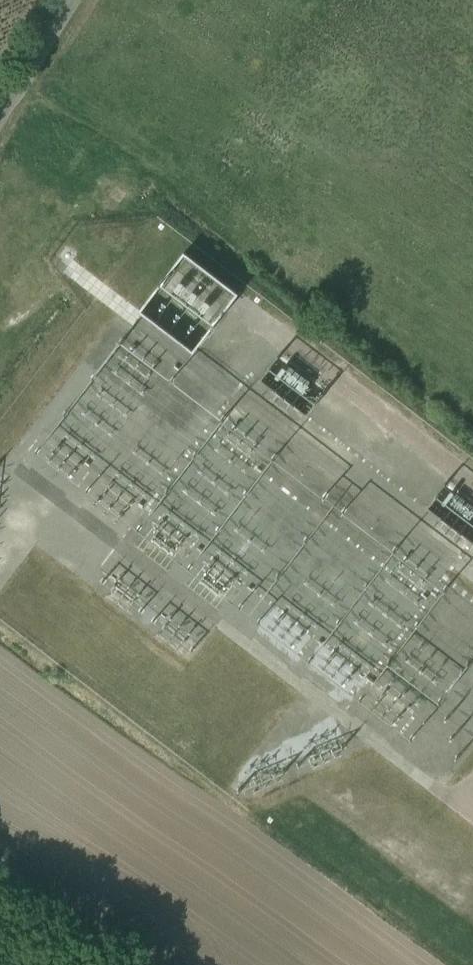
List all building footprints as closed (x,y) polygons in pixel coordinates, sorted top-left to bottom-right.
[(149,311),(206,349),(248,286),(191,248),(149,311)] [(333,392),(279,353),(264,374),(317,413),(333,392)] [(444,484),(429,507),(472,534),(472,502),(444,484)]
